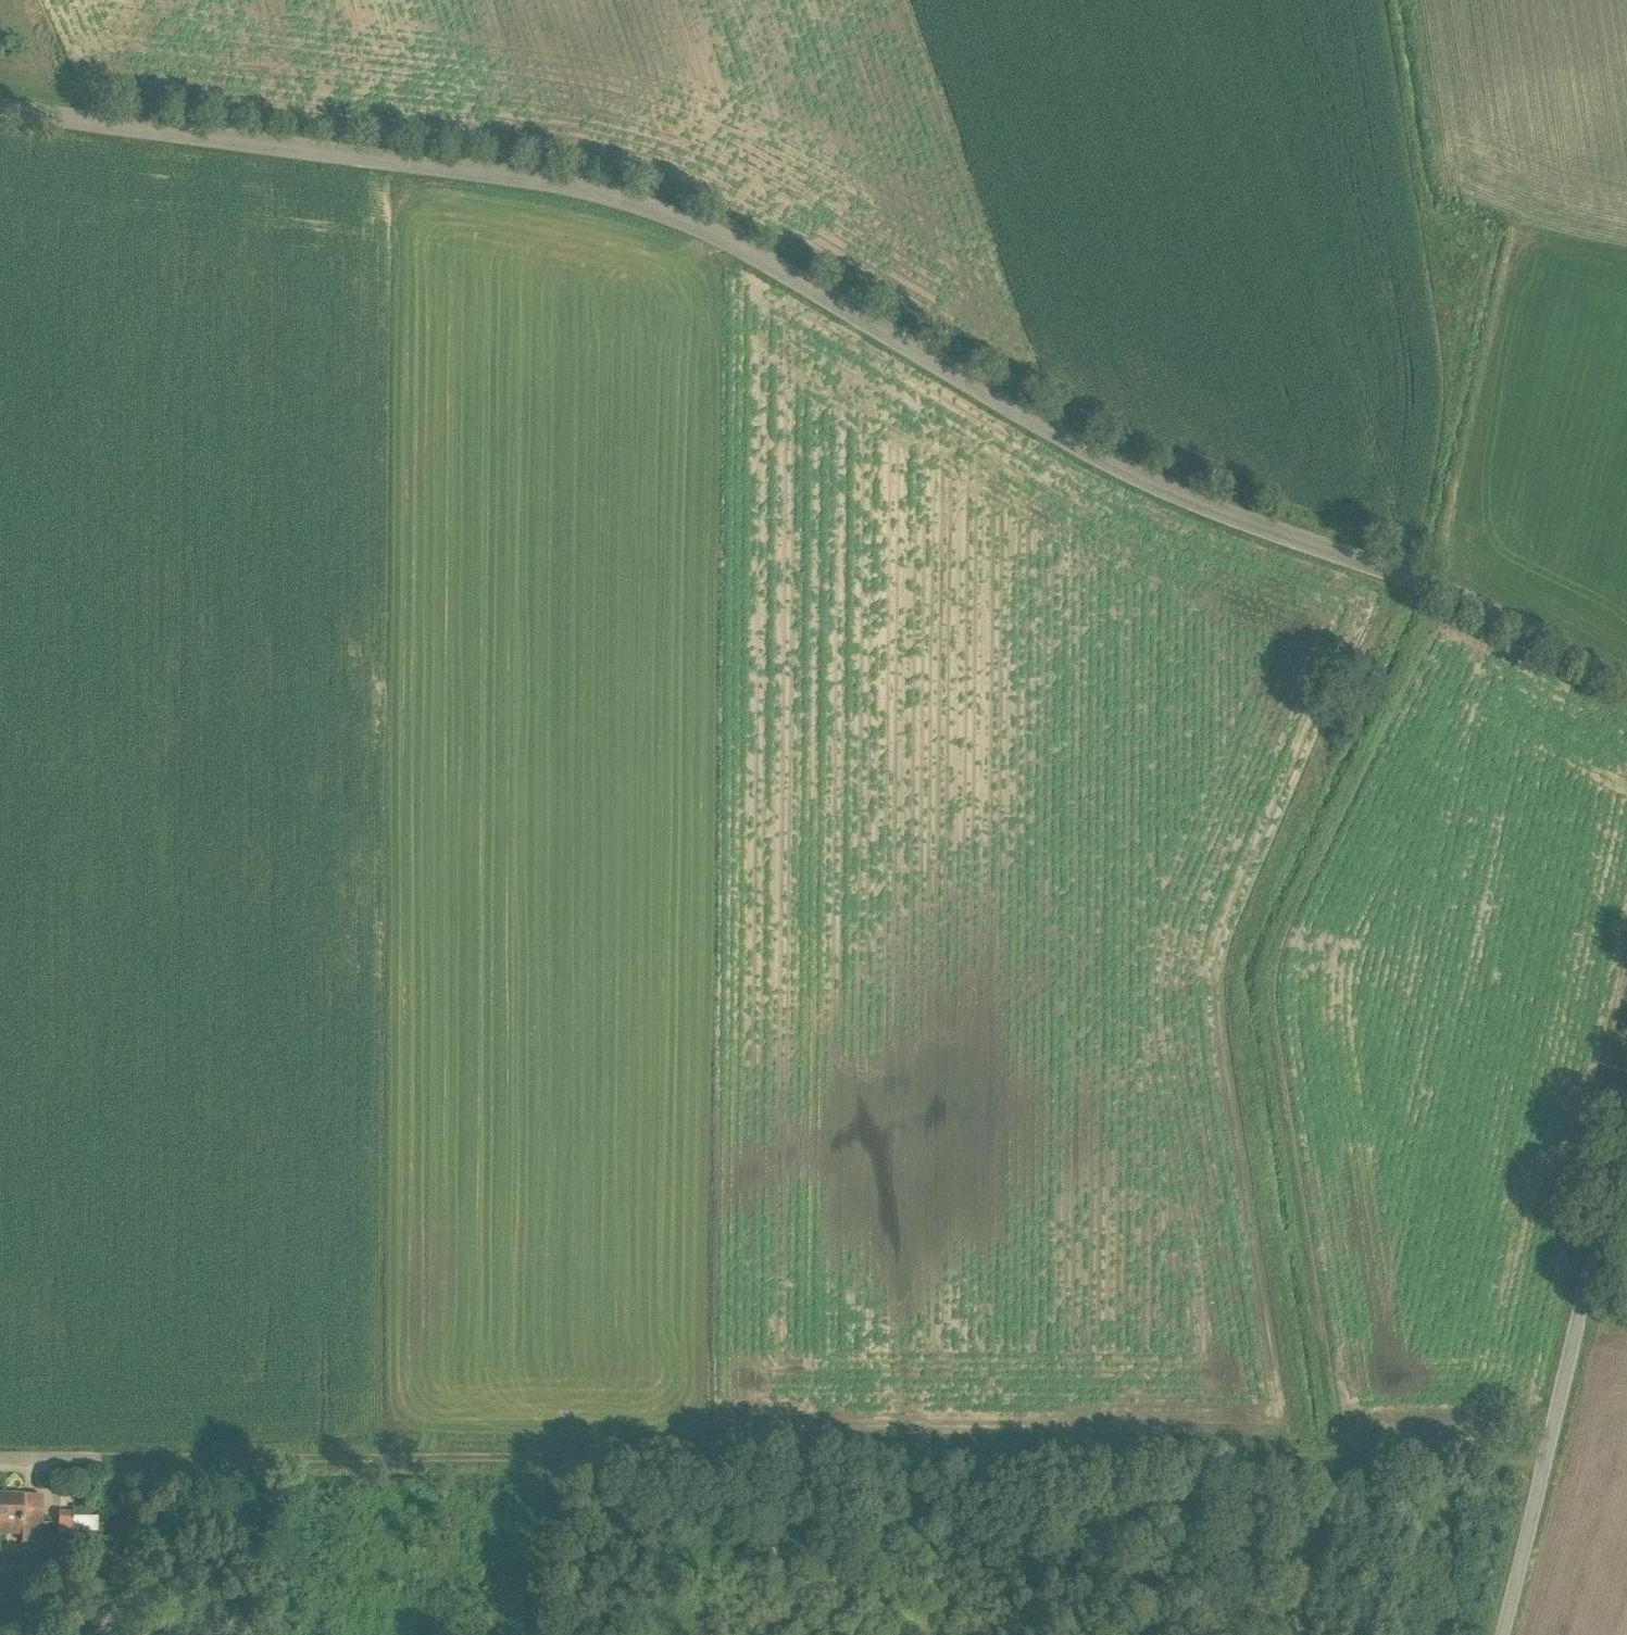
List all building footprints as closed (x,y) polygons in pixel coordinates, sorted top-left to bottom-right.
[(39,1543),(40,1496),(0,1495),(0,1536),(20,1536),(20,1543),(39,1543)] [(57,1512),(57,1535),(71,1535),(71,1532),(96,1533),(96,1517),(71,1517),(71,1512),(57,1512)]
